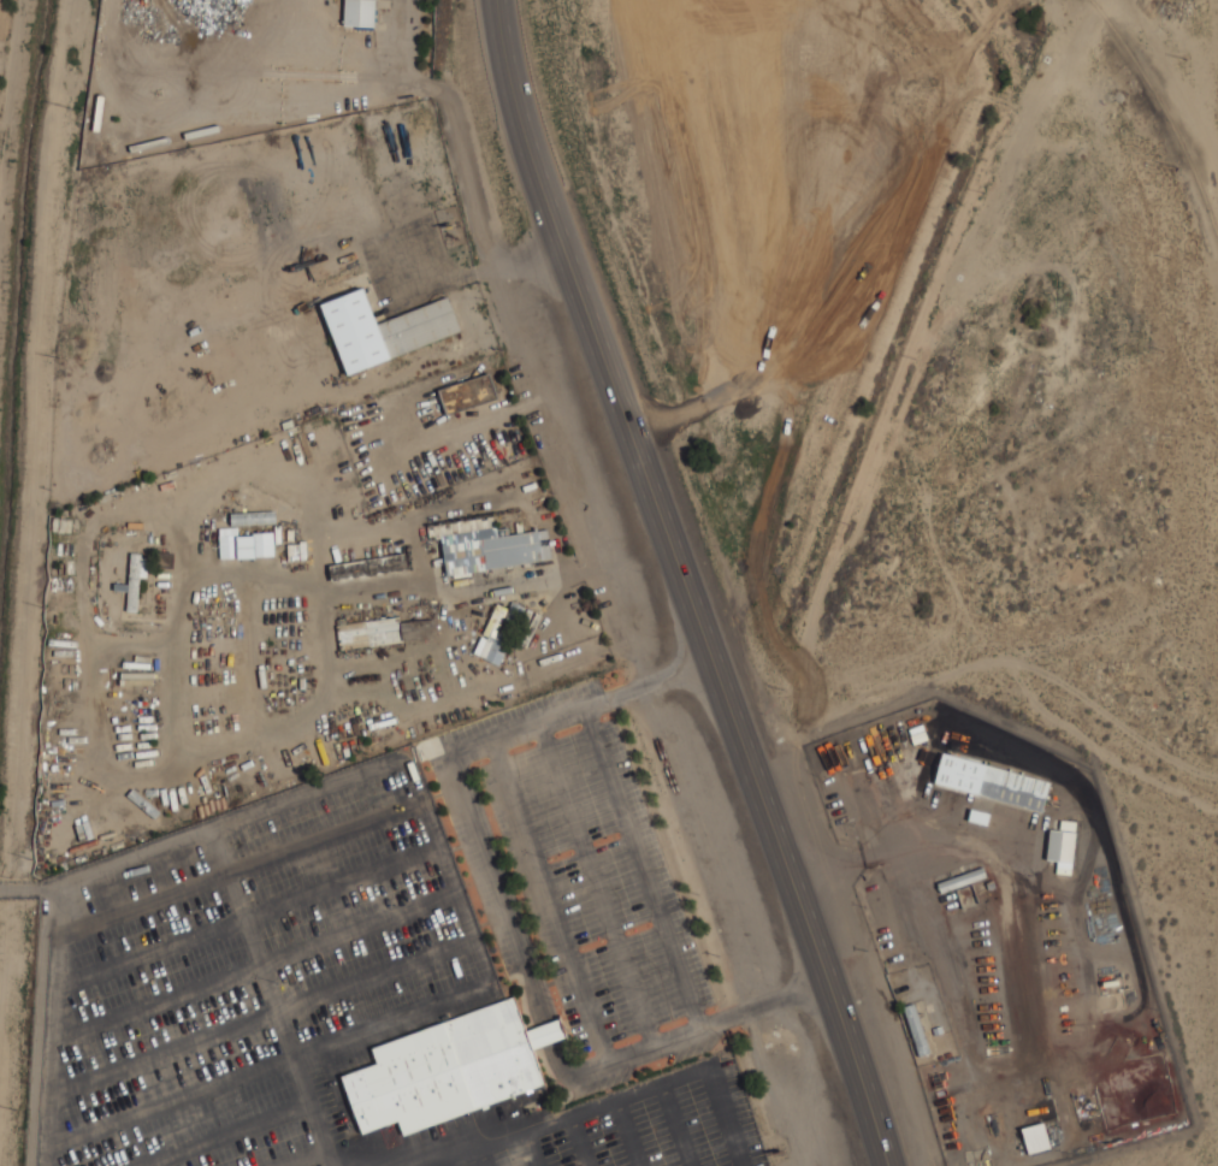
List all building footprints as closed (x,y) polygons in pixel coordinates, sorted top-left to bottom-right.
[(375,27),(376,0),(345,0),(344,26),(375,27)] [(362,288),(320,306),(349,378),(461,332),(447,296),(378,324),(362,288)] [(446,414),(496,398),(488,373),(438,389),(446,414)] [(276,523),(276,511),(232,513),(232,525),(276,523)] [(219,528),(220,558),(274,557),(273,533),(238,534),(238,527),(219,528)] [(148,555),(130,555),(128,611),(138,611),(139,577),(147,578),(148,555)] [(473,653),(498,665),(510,638),(497,632),(508,608),(497,603),(473,653)] [(337,623),(339,647),(433,639),(431,619),(399,622),(399,618),(337,623)] [(1051,780),(941,752),(934,785),(1042,812),(1051,780)] [(1047,860),(1057,861),(1057,873),(1072,875),(1076,821),(1061,820),(1060,830),(1049,830),(1047,860)] [(376,1048),(516,996),(530,1030),(537,1049),(549,1083),(407,1135),(401,1119),(365,1132),(344,1077),(380,1063),(376,1048)] [(906,1006),(916,1055),(927,1053),(917,1004),(906,1006)] [(564,1017),(572,1036),(537,1049),(530,1030),(564,1017)] [(1022,1127),(1027,1153),(1050,1149),(1045,1123),(1022,1127)]
